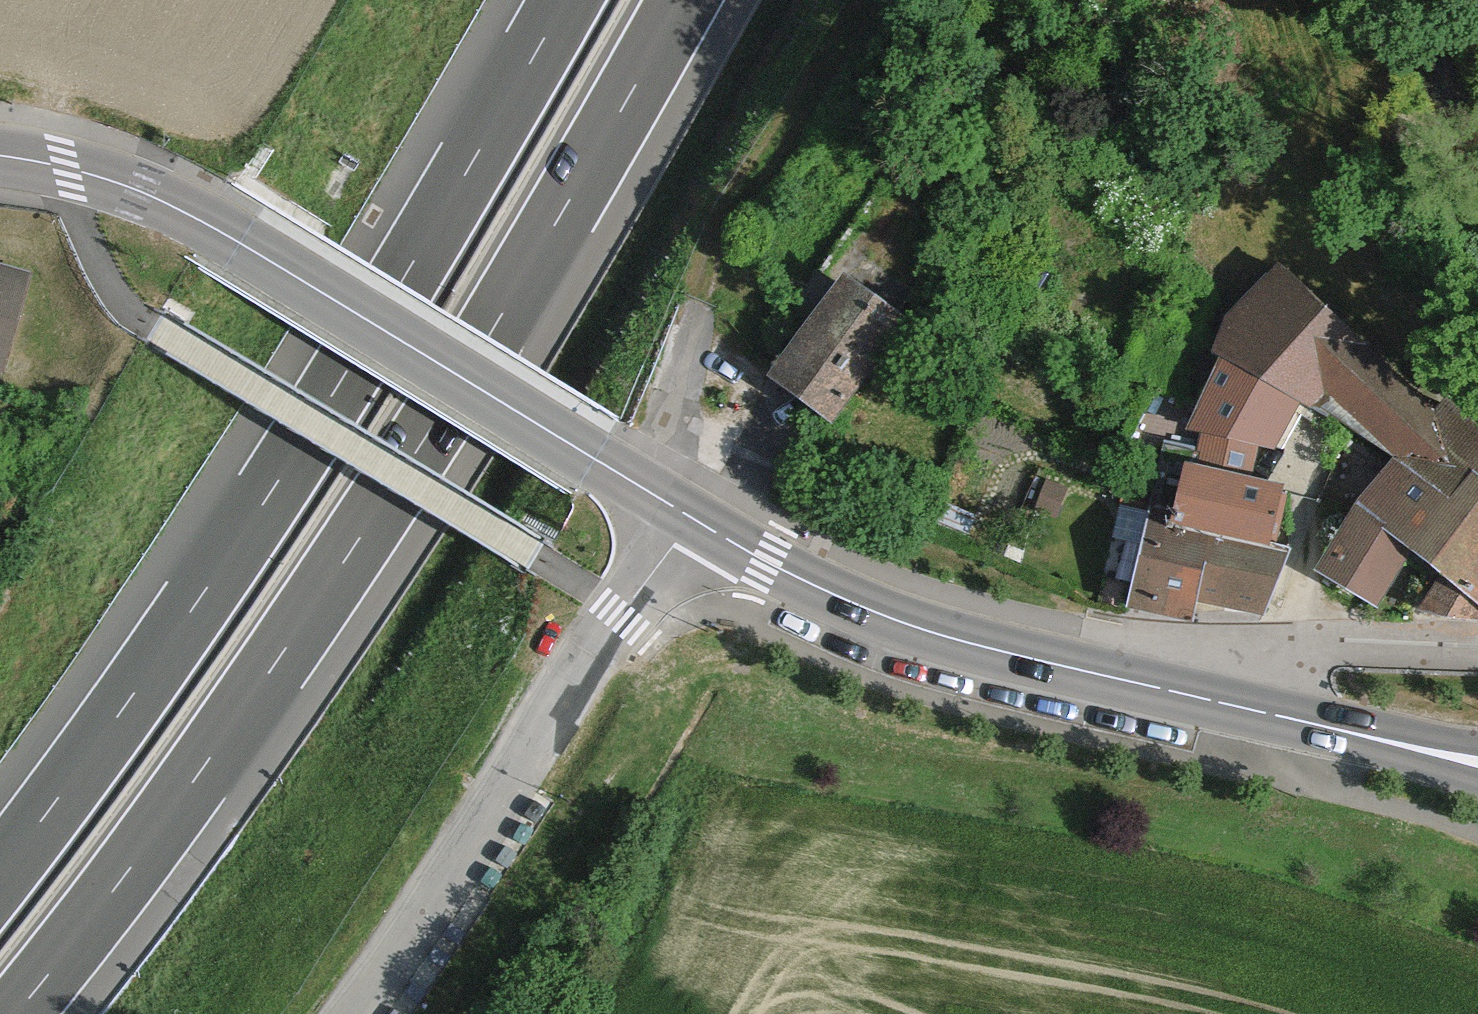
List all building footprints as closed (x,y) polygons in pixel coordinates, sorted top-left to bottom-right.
[(1309,413),(1367,348),(1290,274),(1236,330),(1226,360),(1271,387),(1307,411),(1309,413)] [(2,372),(26,290),(0,281),(0,371),(2,372)] [(835,409),(898,325),(841,283),(779,366),(835,409)] [(1442,419),(1367,348),(1309,413),(1327,426),(1329,422),(1344,432),(1402,467),(1442,419)] [(1271,387),(1226,360),(1223,357),(1197,401),(1251,430),(1271,387)] [(1402,467),(1477,513),(1477,431),(1450,409),(1442,419),(1402,467)] [(1255,445),(1210,435),(1205,456),(1171,447),(1152,518),(1265,546),(1277,494),(1245,487),(1255,445)] [(1402,467),(1368,506),(1330,566),(1379,597),(1408,549),(1448,580),(1477,537),(1477,513),(1402,467)] [(1046,484),(1034,512),(1052,520),(1064,492),(1046,484)] [(1292,553),(1265,546),(1152,518),(1130,601),(1196,611),(1205,584),(1235,591),(1232,603),(1267,614),(1292,553)] [(1448,580),(1424,614),(1477,622),(1477,537),(1448,580)]
